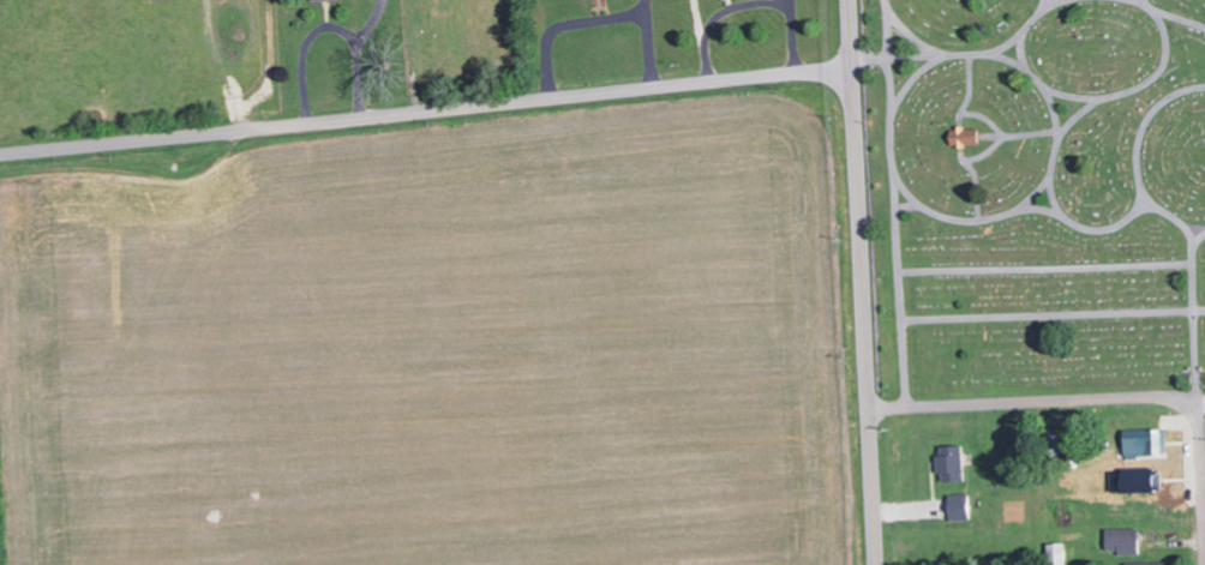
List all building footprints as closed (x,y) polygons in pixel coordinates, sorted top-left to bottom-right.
[(981,145),(980,126),(951,127),(952,146),(981,145)] [(1125,429),(1125,456),(1167,455),(1167,428),(1125,429)] [(939,480),(963,479),(962,445),(938,445),(939,480)] [(1123,491),(1162,491),(1162,467),(1122,468),(1123,491)] [(948,494),(949,519),(969,518),(968,493),(948,494)] [(1139,554),(1139,528),(1106,528),(1107,550),(1118,550),(1118,554),(1139,554)] [(1048,543),(1049,564),(1066,564),(1066,542),(1048,543)]
